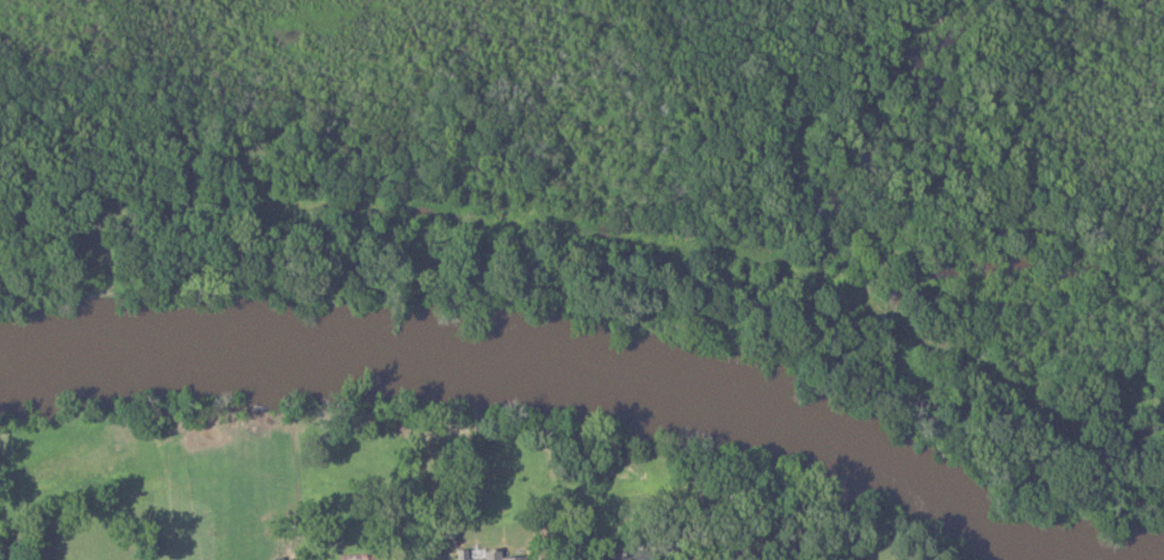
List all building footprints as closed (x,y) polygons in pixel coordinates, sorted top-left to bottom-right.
[(611,552),(610,559),(642,559),(645,545),(624,542),(622,554),(611,552)]
